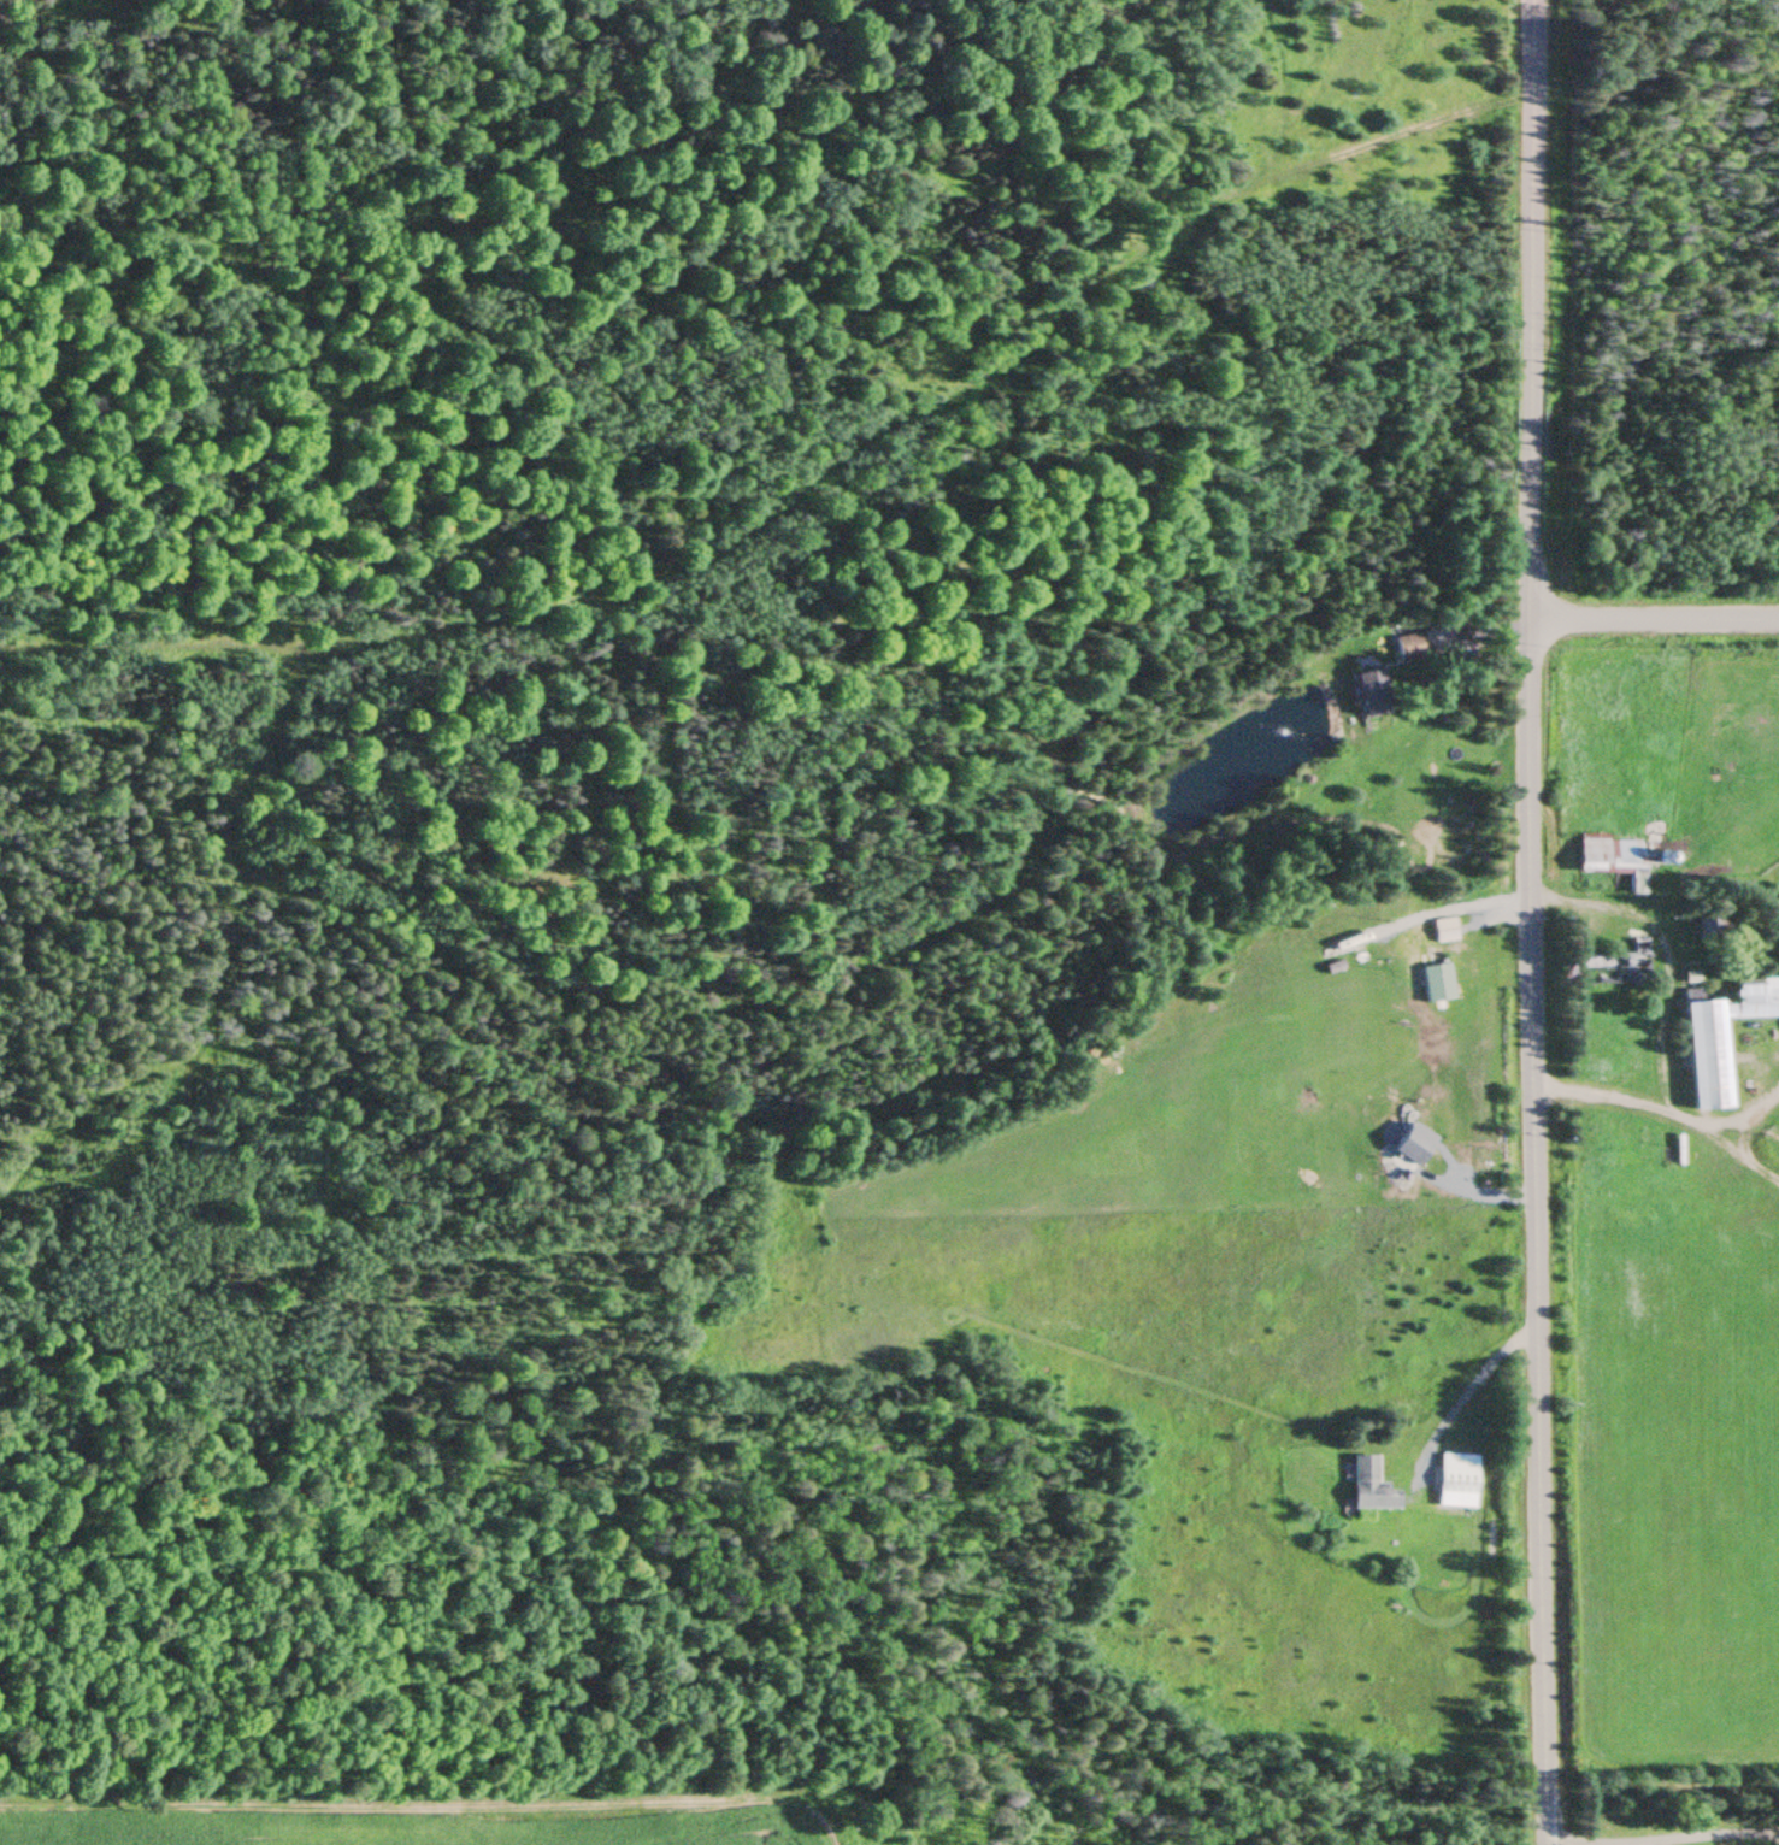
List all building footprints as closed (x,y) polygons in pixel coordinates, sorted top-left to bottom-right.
[(1437,628),(1393,638),(1398,663),(1442,653),(1437,628)] [(1360,716),(1387,714),(1383,670),(1356,673),(1360,716)] [(1578,873),(1632,875),(1631,896),(1643,897),(1645,841),(1579,839),(1578,873)] [(1436,945),(1457,943),(1454,920),(1433,923),(1436,945)] [(1632,956),(1577,956),(1577,985),(1647,985),(1647,942),(1632,942),(1632,956)] [(1422,969),(1426,1004),(1452,1001),(1449,966),(1422,969)] [(1692,1113),(1731,1111),(1726,1022),(1778,1020),(1778,980),(1735,982),(1736,1007),(1724,1008),(1724,1003),(1687,1005),(1692,1113)] [(1352,1509),(1399,1510),(1399,1491),(1388,1491),(1388,1484),(1377,1484),(1377,1457),(1352,1456),(1352,1509)] [(1477,1495),(1477,1469),(1439,1469),(1439,1495),(1477,1495)]
